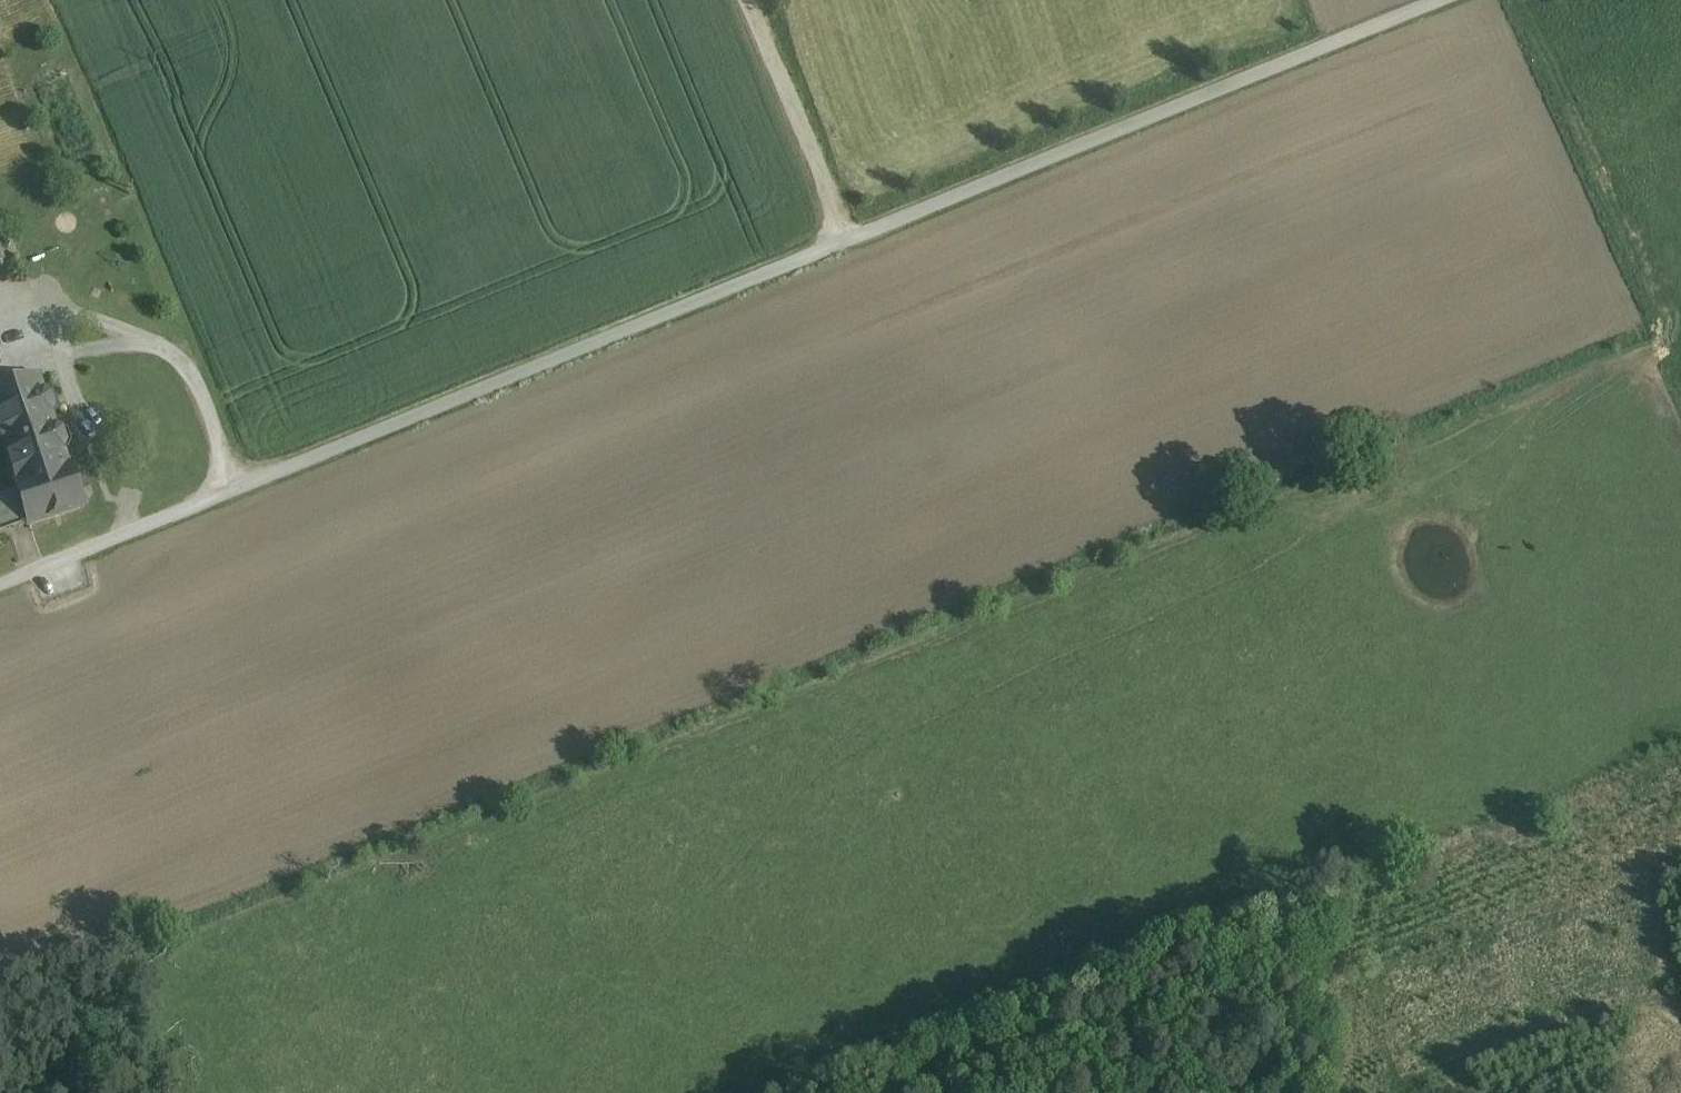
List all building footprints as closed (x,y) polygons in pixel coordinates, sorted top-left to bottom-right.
[(39,379),(0,392),(0,417),(22,482),(69,466),(39,379)] [(22,482),(20,483),(33,520),(82,502),(69,466),(22,482)] [(2,500),(0,501),(0,522),(9,520),(2,500)]
